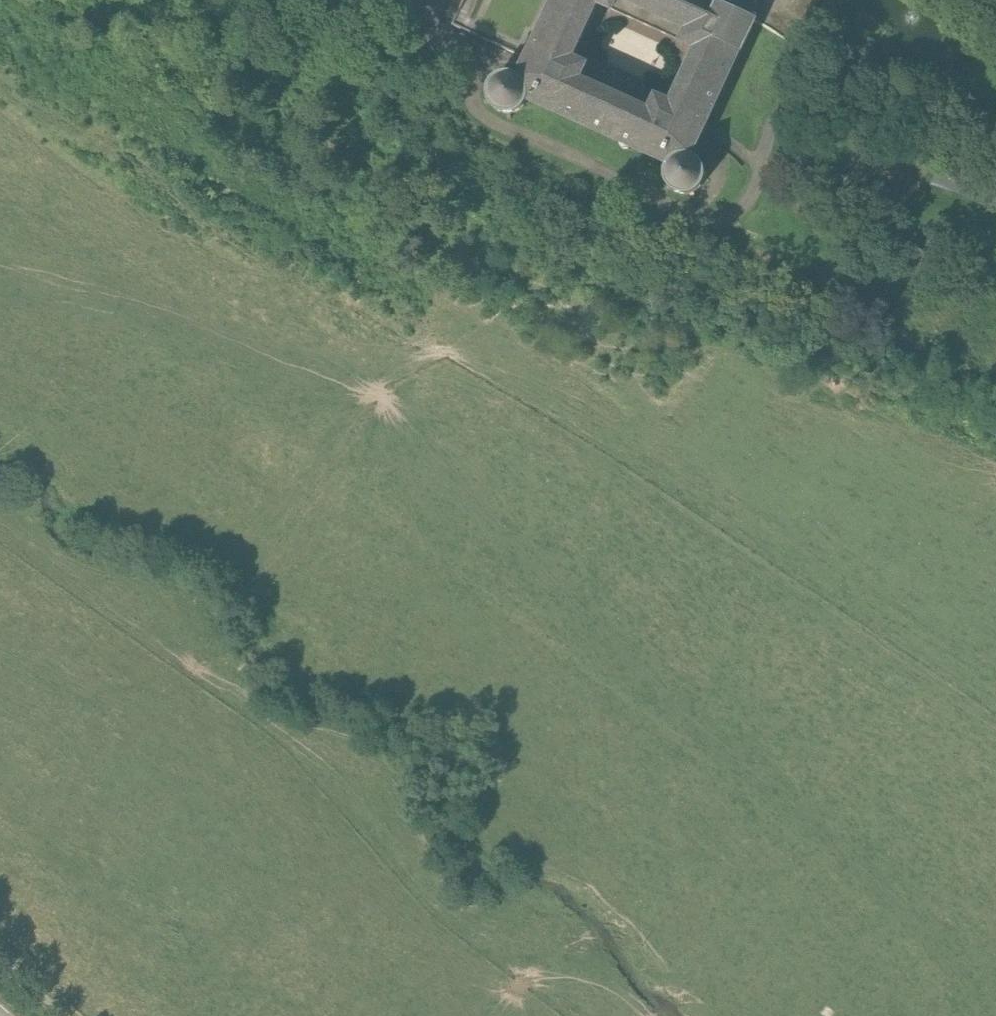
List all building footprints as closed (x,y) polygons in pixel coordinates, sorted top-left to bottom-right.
[(527,56),(526,58),(518,76),(515,75),(511,74),(508,73),(505,74),(501,74),(499,75),(496,78),(493,80),(491,83),(490,85),(489,88),(488,91),(488,93),(489,98),(491,101),(493,105),(495,107),(497,109),(500,110),(503,111),(506,112),(509,112),(513,111),(515,110),(518,109),(521,107),(523,104),(525,101),(669,165),(668,166),(667,169),(667,172),(667,176),(667,179),(668,182),(670,186),(672,188),(674,190),(677,191),(679,192),(682,193),(686,194),(688,193),(691,193),(694,192),(697,190),(701,186),(703,182),(704,180),(705,177),(705,174),(705,170),(703,166),(701,162),(698,159),(695,157),(692,156),(701,137),(741,50),(756,19),(750,16),(719,2),(712,17),(676,0),(621,0),(686,29),(680,41),(694,49),(671,100),(658,94),(650,109),(582,78),(588,64),(575,57),(598,4),(612,11),(617,0),(553,0),(527,56)]
